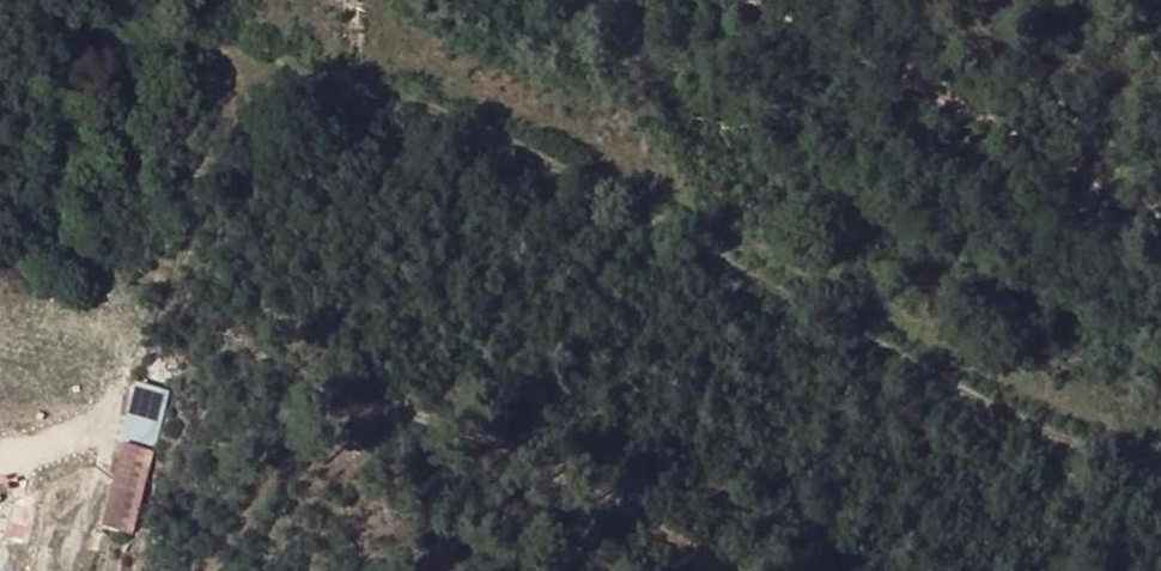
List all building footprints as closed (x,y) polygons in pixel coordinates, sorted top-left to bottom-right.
[(136,385),(121,445),(150,452),(165,393),(136,385)] [(130,531),(150,452),(121,445),(103,523),(130,531)] [(12,501),(26,504),(28,496),(14,492),(12,501)] [(24,542),(36,498),(28,496),(26,504),(12,501),(3,531),(3,539),(24,542)]
